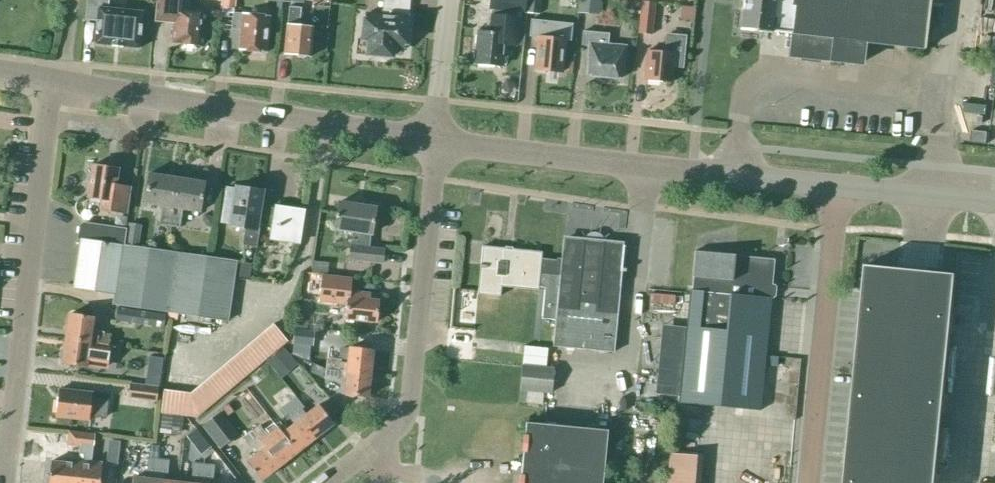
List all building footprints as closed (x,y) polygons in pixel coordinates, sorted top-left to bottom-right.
[(139,49),(142,12),(108,8),(109,0),(87,0),(86,12),(97,13),(94,44),(139,49)] [(156,20),(174,22),(172,42),(180,43),(180,44),(184,45),(186,47),(192,48),(195,46),(199,46),(202,11),(183,9),(184,0),(158,0),(156,20)] [(408,38),(409,30),(407,30),(408,18),(409,0),(384,0),(382,15),(364,14),(364,20),(363,22),(362,29),(363,31),(361,44),(368,45),(367,54),(392,56),(393,48),(405,49),(406,38),(408,38)] [(492,14),(491,32),(478,30),(475,64),(501,66),(504,34),(515,35),(517,11),(525,12),(526,0),(490,0),(489,9),(495,9),(494,14),(492,14)] [(539,13),(540,0),(527,0),(526,12),(539,13)] [(598,13),(599,0),(578,0),(576,11),(598,13)] [(836,0),(743,0),(740,29),(771,33),(771,31),(792,33),(789,56),(830,60),(836,0)] [(830,60),(830,62),(863,66),(865,44),(922,50),(928,0),(836,0),(830,60)] [(637,33),(652,35),(655,3),(641,1),(637,33)] [(673,18),(687,18),(687,5),(674,5),(673,18)] [(262,52),(266,52),(270,16),(233,12),(231,29),(241,30),(239,50),(252,51),(254,53),(260,54),(262,52)] [(306,56),(310,57),(313,27),(299,25),(301,13),(288,12),(284,54),(295,55),(298,57),(304,58),(306,56)] [(529,33),(528,36),(534,37),(539,37),(536,70),(561,72),(564,41),(570,41),(571,40),(572,23),(536,19),(530,19),(529,33)] [(623,60),(625,60),(626,45),(611,44),(611,46),(607,46),(609,33),(583,31),(582,44),(590,45),(587,75),(621,78),(623,60)] [(667,35),(665,52),(648,50),(645,80),(670,83),(672,66),(686,67),(689,37),(667,35)] [(970,142),(986,144),(988,132),(972,130),(970,142)] [(127,212),(132,186),(116,183),(118,169),(92,165),(87,197),(103,199),(101,208),(127,212)] [(162,206),(159,224),(169,225),(176,178),(149,173),(144,203),(162,206)] [(200,212),(204,182),(176,178),(169,225),(179,227),(181,209),(200,212)] [(257,247),(260,223),(263,207),(260,207),(262,191),(235,187),(235,188),(227,187),(221,223),(230,224),(229,226),(245,228),(242,245),(257,247)] [(338,202),(335,228),(361,231),(357,240),(352,239),(349,259),(382,263),(384,249),(369,247),(370,234),(372,234),(376,207),(338,202)] [(275,205),(275,209),(263,207),(260,223),(272,225),(270,239),(299,243),(304,210),(275,205)] [(227,322),(236,262),(123,245),(125,229),(83,223),(80,225),(78,238),(80,241),(73,287),(115,294),(113,304),(227,322)] [(126,244),(138,246),(141,226),(129,224),(126,244)] [(538,289),(538,286),(545,287),(541,319),(555,320),(553,346),(613,352),(621,271),(625,272),(625,269),(622,268),(624,246),(563,240),(560,261),(541,258),(541,252),(482,246),(481,264),(479,264),(479,267),(480,267),(478,294),(500,296),(501,286),(538,289)] [(692,277),(693,277),(692,291),(691,291),(680,402),(759,410),(774,260),(734,256),(734,255),(694,251),(692,277)] [(238,272),(238,277),(240,277),(250,278),(251,271),(252,264),(252,263),(241,262),(240,262),(238,272)] [(957,274),(866,265),(845,482),(936,482),(957,274)] [(378,300),(366,299),(367,293),(348,291),(350,278),(323,275),(320,302),(347,305),(346,319),(376,322),(378,300)] [(643,305),(667,304),(666,288),(643,289),(643,305)] [(115,321),(163,328),(165,315),(117,308),(115,321)] [(94,318),(70,314),(66,338),(108,345),(108,344),(110,335),(103,334),(104,332),(92,330),(94,318)] [(175,318),(175,332),(193,332),(193,318),(175,318)] [(651,319),(650,387),(672,387),(673,320),(651,319)] [(289,341),(274,324),(191,393),(164,390),(162,413),(183,416),(197,417),(266,360),(282,347),(289,341)] [(309,347),(311,333),(296,332),(294,345),(309,347)] [(108,344),(108,345),(66,338),(62,363),(86,367),(87,365),(107,368),(109,356),(119,357),(120,346),(108,344)] [(282,347),(266,360),(268,363),(281,378),(297,364),(284,349),(282,347)] [(327,359),(326,369),(370,373),(373,350),(349,348),(347,364),(340,363),(340,360),(327,359)] [(148,356),(146,370),(161,372),(163,358),(148,356)] [(519,389),(551,393),(554,368),(522,365),(519,389)] [(310,367),(310,377),(324,378),(325,368),(310,367)] [(368,397),(370,373),(326,369),(325,379),(338,380),(338,377),(345,378),(344,394),(368,397)] [(127,398),(156,402),(157,387),(129,383),(127,398)] [(89,415),(105,417),(107,401),(91,399),(91,393),(58,389),(55,416),(89,419),(89,415)] [(303,407),(295,397),(287,403),(315,438),(333,424),(318,405),(305,415),(301,409),(303,407)] [(289,418),(294,423),(282,433),(297,452),(315,438),(287,403),(279,410),(287,420),(289,418)] [(226,406),(221,410),(227,417),(232,413),(226,406)] [(202,426),(220,449),(239,434),(221,412),(202,426)] [(161,417),(160,428),(162,429),(181,431),(182,419),(183,416),(162,413),(161,417)] [(526,423),(520,482),(602,482),(607,430),(526,423)] [(267,435),(259,425),(251,432),(279,466),(297,452),(282,433),(269,443),(265,437),(267,435)] [(81,432),(68,431),(66,445),(79,447),(81,432)] [(93,448),(94,434),(81,432),(79,447),(93,448)] [(245,462),(261,481),(279,466),(251,432),(244,438),(251,448),(254,446),(258,452),(245,462)] [(202,436),(193,442),(201,452),(210,446),(202,436)] [(144,447),(143,457),(156,458),(157,449),(144,447)] [(211,449),(205,454),(208,458),(210,460),(217,455),(211,449)] [(667,482),(694,482),(696,455),(670,453),(667,482)] [(158,460),(148,459),(147,471),(150,472),(149,479),(133,477),(132,482),(156,482),(158,460)] [(78,460),(78,464),(76,482),(100,482),(102,463),(78,460)] [(168,461),(158,460),(156,482),(179,482),(163,480),(164,473),(167,473),(168,461)] [(78,464),(51,461),(48,482),(76,482),(78,464)] [(194,482),(202,482),(204,465),(193,464),(192,476),(195,477),(194,482)] [(213,466),(204,465),(202,482),(209,482),(209,478),(212,479),(213,466)]
